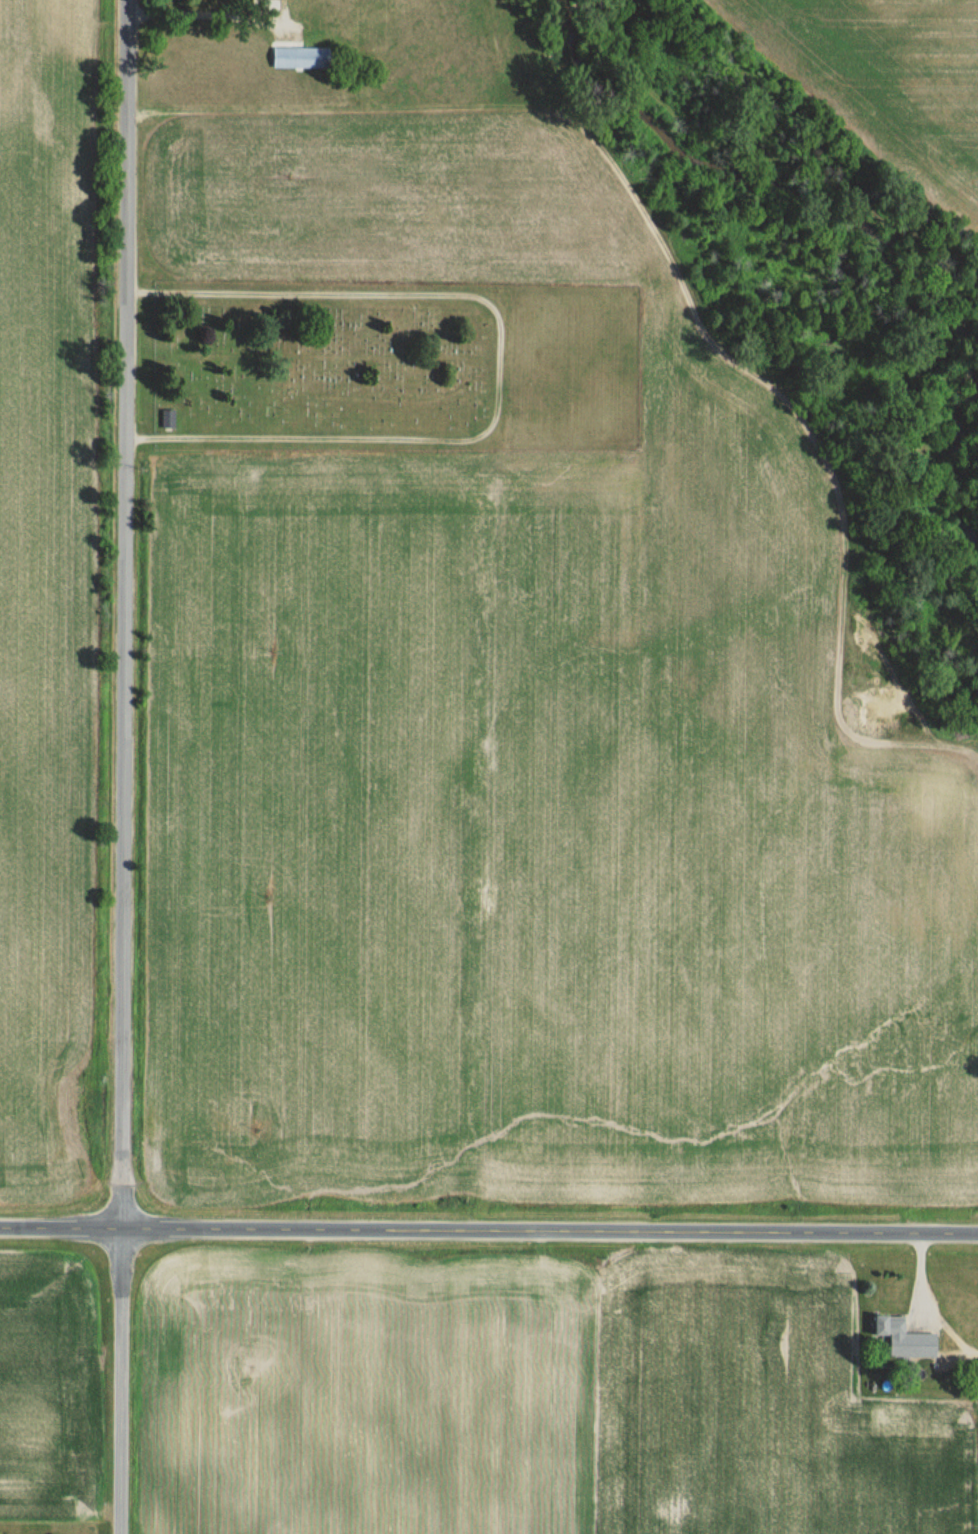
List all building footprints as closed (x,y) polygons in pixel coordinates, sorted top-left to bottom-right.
[(269,43),(332,44),(332,67),(269,66),(269,43)] [(176,428),(176,409),(163,409),(163,428),(176,428)] [(909,1341),(909,1313),(882,1313),(882,1333),(890,1333),(890,1341),(909,1341)]
